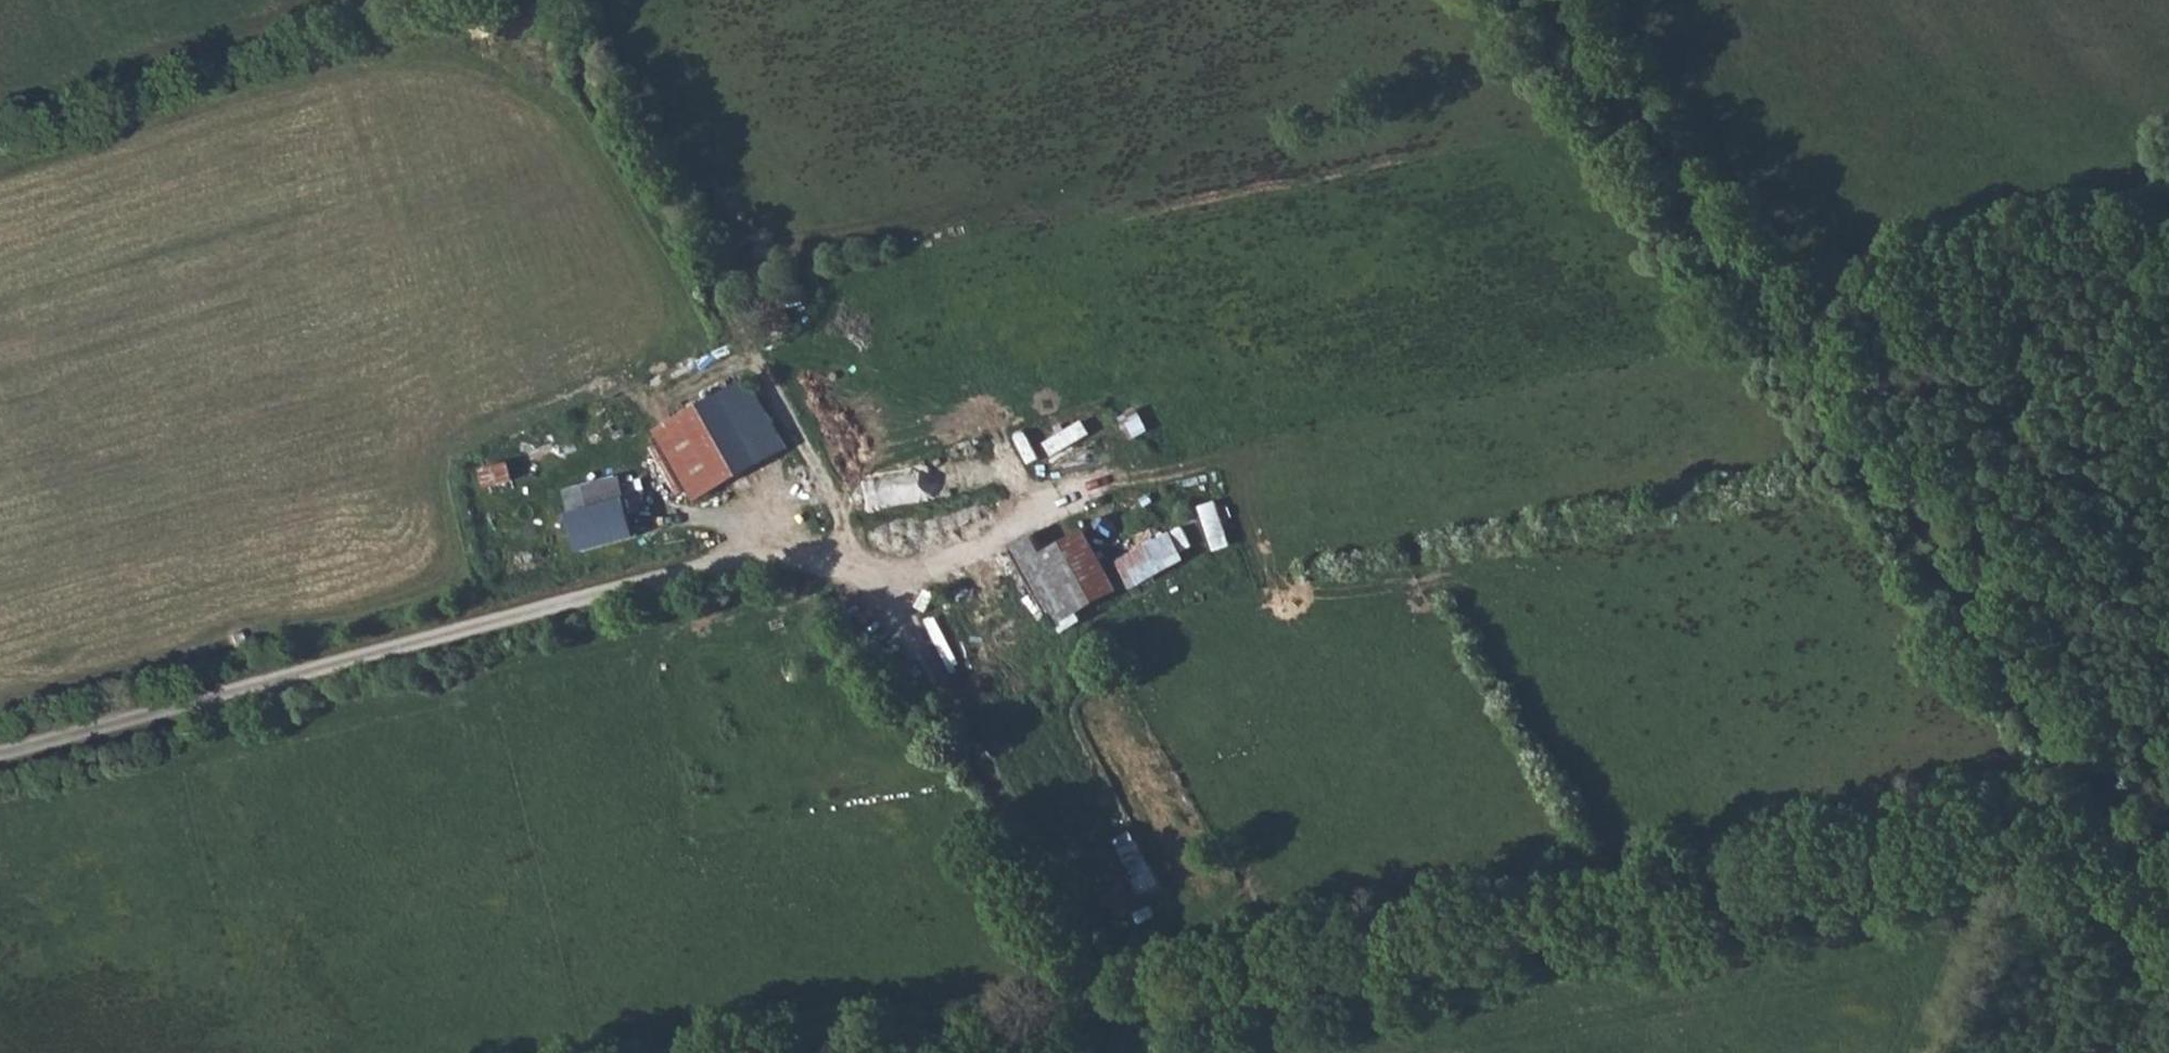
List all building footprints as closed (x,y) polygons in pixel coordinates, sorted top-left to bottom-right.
[(693,500),(765,462),(726,388),(653,425),(693,500)] [(511,459),(482,464),(485,481),(514,476),(511,459)] [(564,485),(581,551),(639,536),(623,471),(564,485)] [(1032,635),(1121,588),(1087,525),(1046,547),(1036,529),(1007,544),(1029,586),(1011,595),(1032,635)] [(1117,553),(1130,585),(1188,562),(1175,530),(1117,553)] [(1137,828),(1117,836),(1135,878),(1154,870),(1137,828)]
